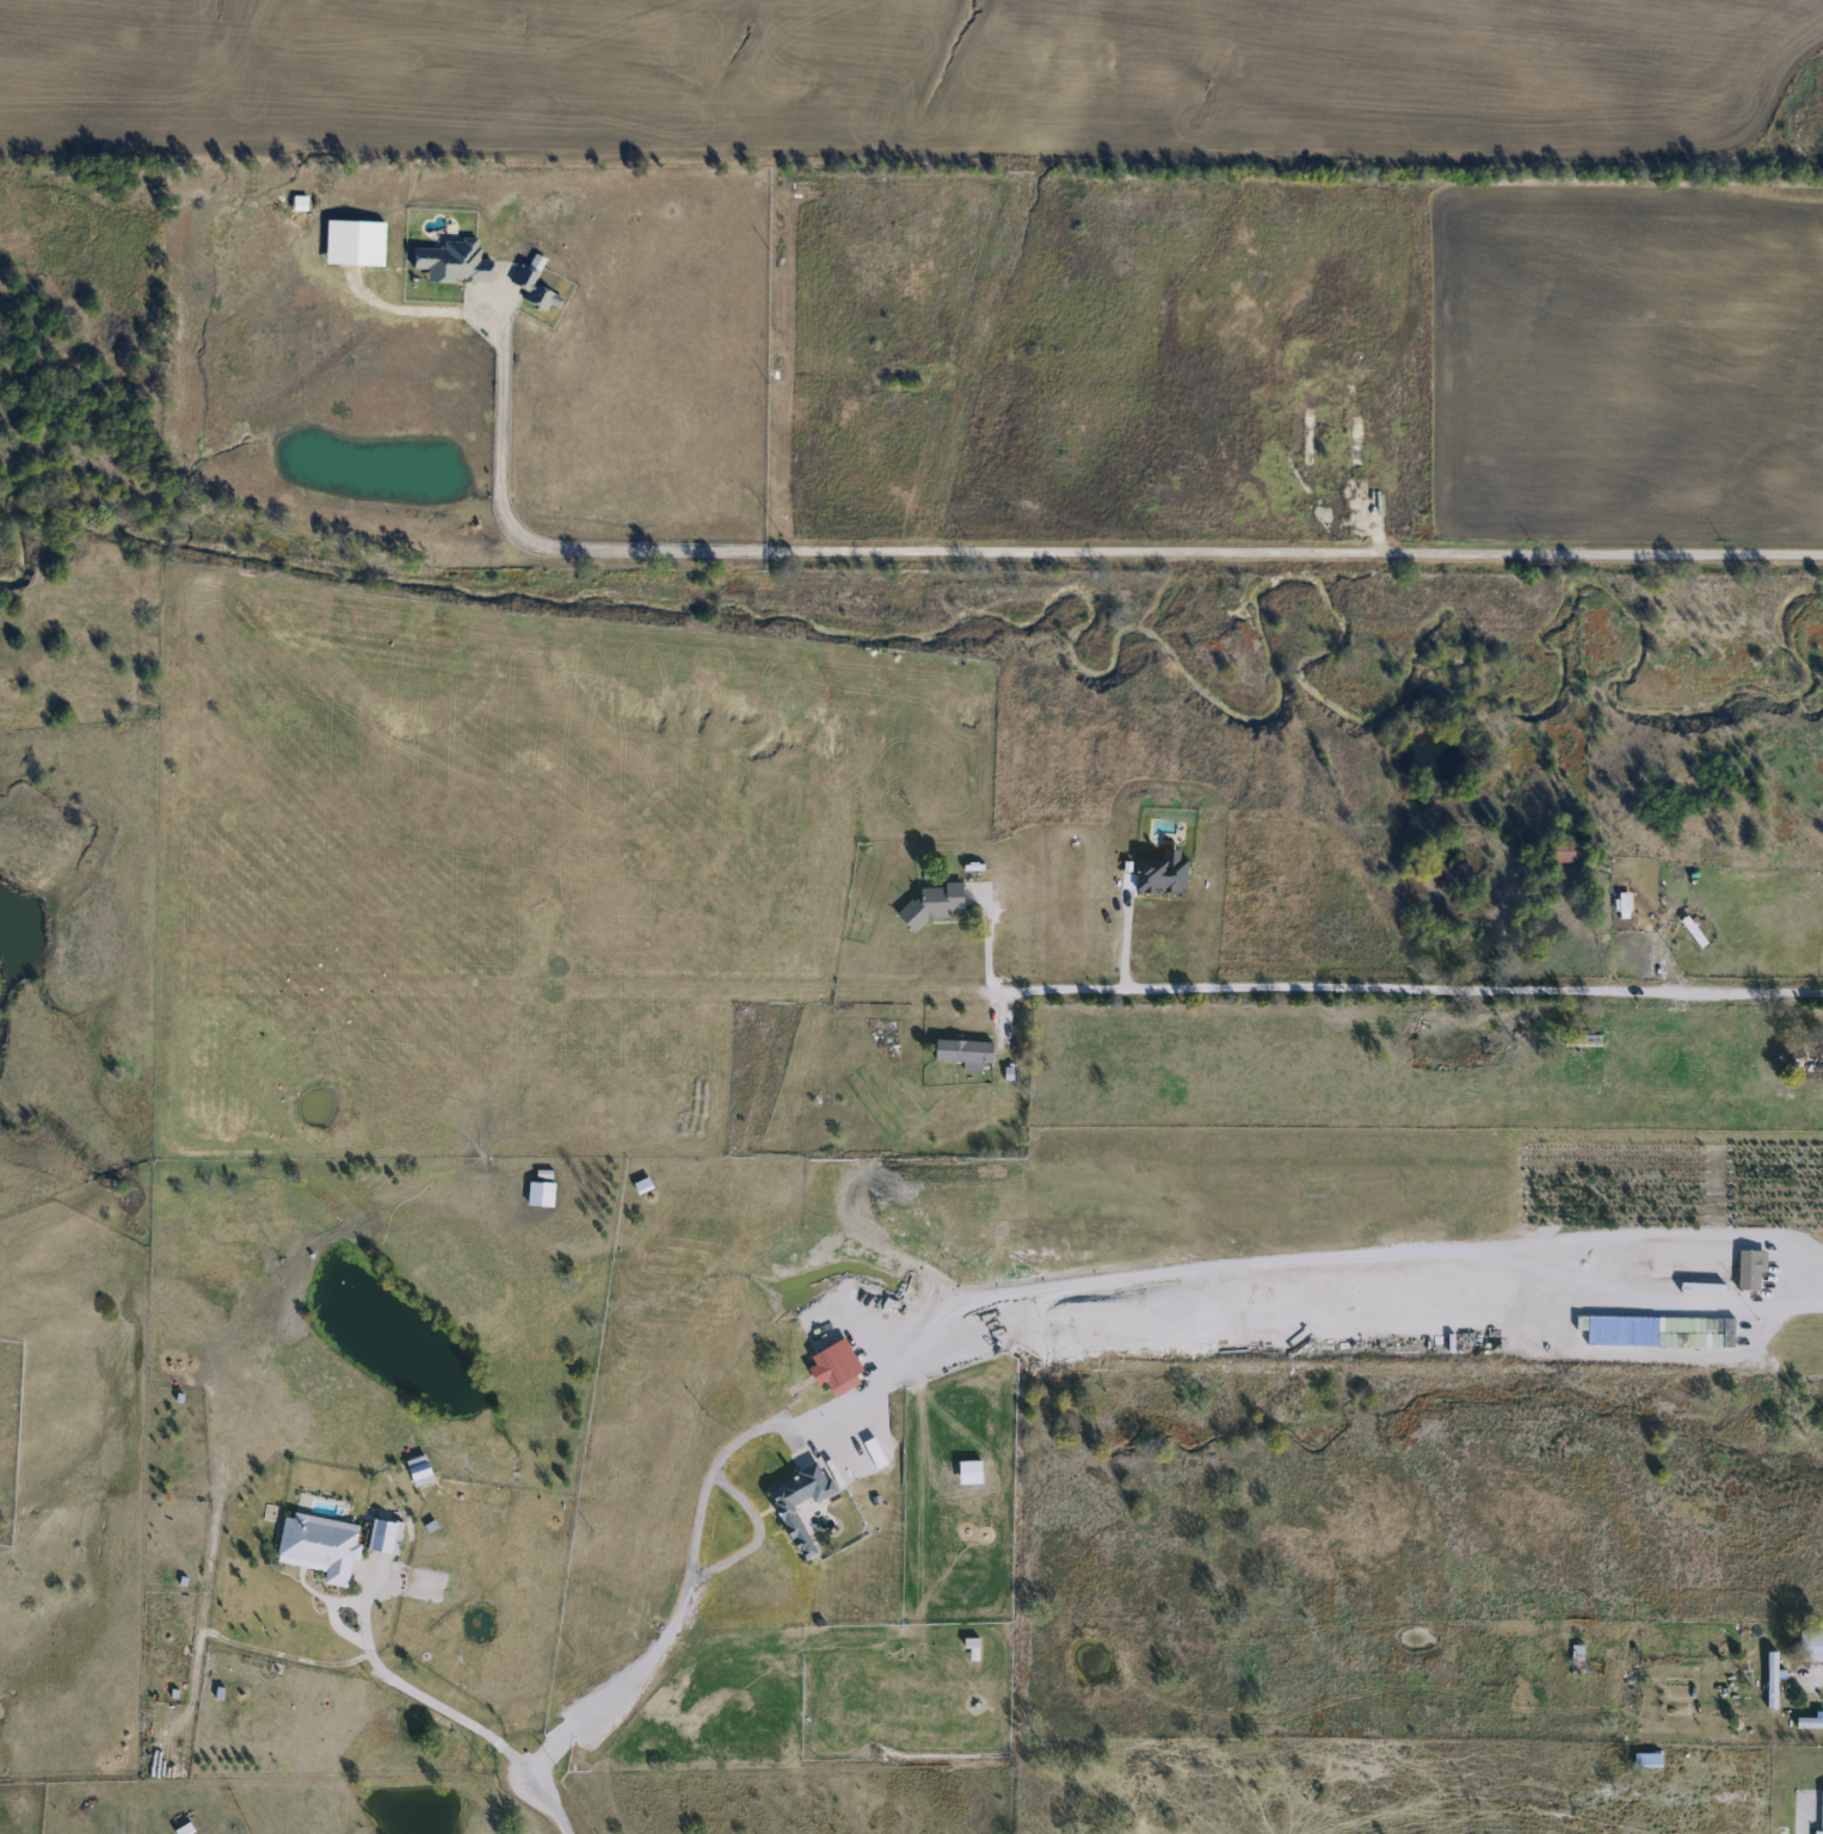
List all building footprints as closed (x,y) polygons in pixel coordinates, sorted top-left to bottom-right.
[(291,210),(291,195),(304,195),(304,210),(291,210)] [(488,282),(424,282),(424,267),(409,267),(409,247),(441,247),(442,238),(478,238),(476,258),(488,259),(488,282)] [(531,283),(561,297),(556,308),(547,304),(543,312),(519,300),(524,290),(507,283),(517,263),(536,272),(531,283)] [(1362,408),(1362,466),(1349,466),(1349,408),(1362,408)] [(961,885),(962,919),(903,922),(901,901),(918,901),(918,886),(961,885)] [(1628,918),(1614,918),(1614,892),(1628,892),(1628,918)] [(980,1064),(980,1071),(960,1071),(960,1063),(932,1061),(934,1040),(991,1042),(990,1064),(980,1064)] [(1759,1291),(1736,1291),(1736,1251),(1765,1251),(1765,1273),(1759,1273),(1759,1291)] [(1722,1285),(1722,1296),(1679,1294),(1679,1284),(1722,1285)] [(1658,1348),(1658,1318),(1732,1318),(1732,1348),(1658,1348)] [(864,1381),(827,1402),(809,1367),(811,1367),(806,1358),(842,1338),(864,1381)] [(432,1482),(412,1489),(404,1461),(423,1455),(432,1482)] [(836,1491),(795,1508),(815,1555),(797,1563),(765,1488),(824,1463),(836,1491)] [(283,1513),(359,1525),(355,1561),(351,1561),(346,1588),(322,1584),(325,1571),(275,1563),(283,1513)] [(398,1555),(368,1553),(369,1521),(399,1522),(398,1555)] [(1805,1631),(1822,1631),(1822,1662),(1805,1662),(1805,1631)] [(1582,1645),(1582,1676),(1569,1676),(1569,1645),(1582,1645)] [(1766,1709),(1766,1653),(1775,1653),(1775,1709),(1766,1709)] [(1739,1679),(1741,1669),(1753,1672),(1751,1681),(1739,1679)] [(1794,1718),(1822,1718),(1822,1730),(1794,1730),(1794,1718)] [(1659,1754),(1659,1768),(1632,1768),(1632,1754),(1659,1754)] [(1819,1790),(1822,1790),(1822,1833),(1812,1833),(1812,1832),(1819,1832),(1819,1790)]
